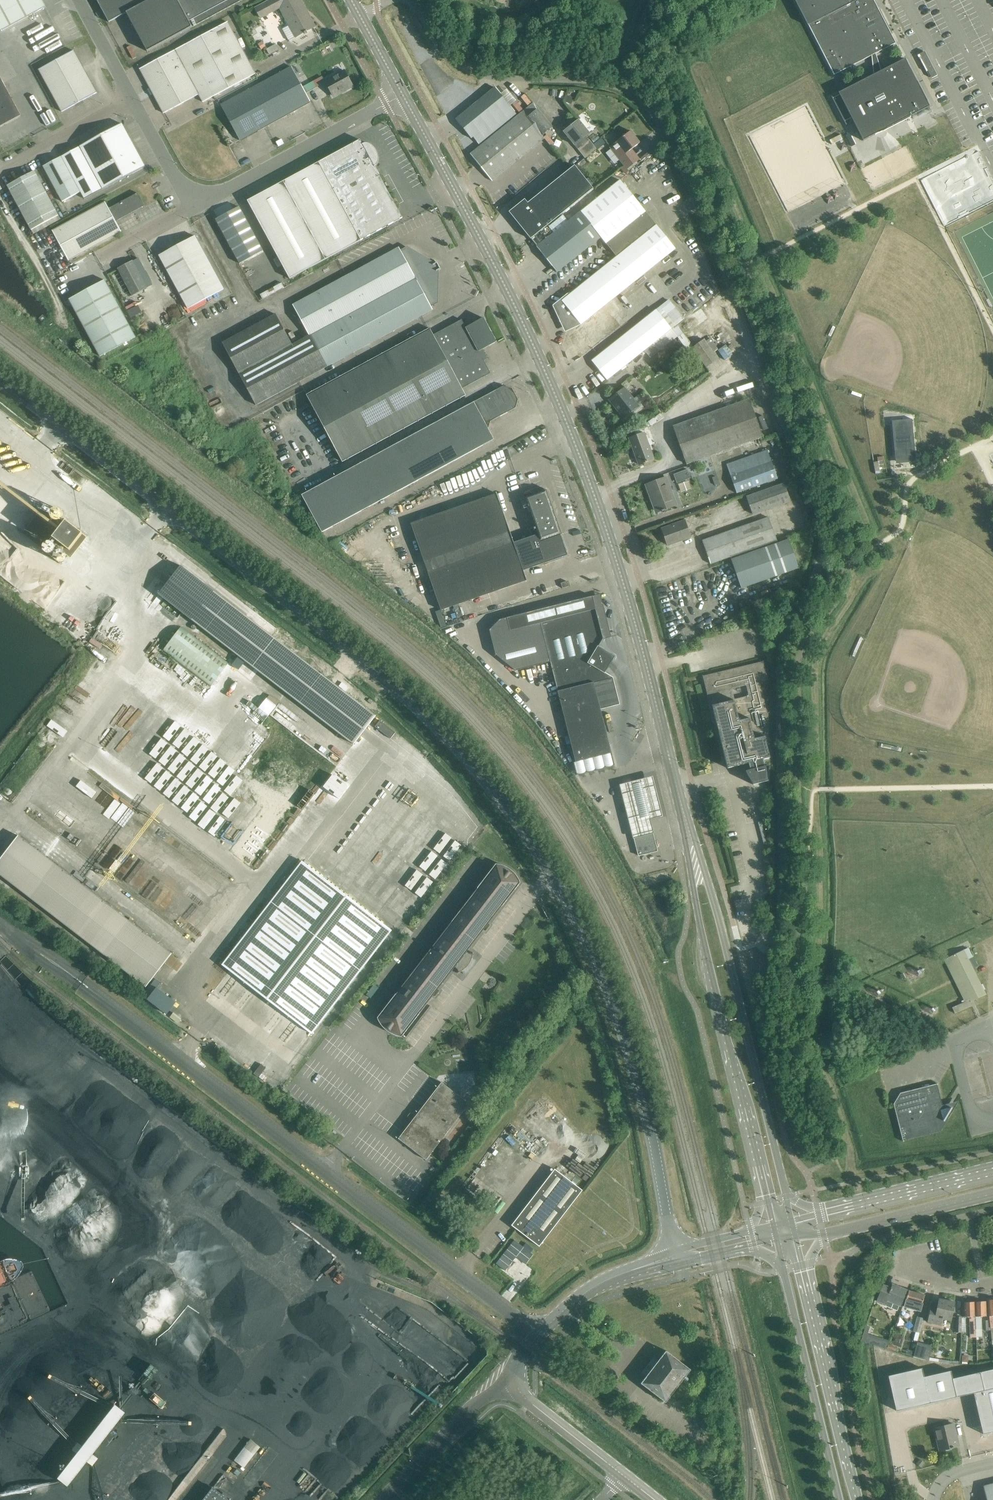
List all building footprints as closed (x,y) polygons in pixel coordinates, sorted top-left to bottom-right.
[(1,31),(45,7),(41,0),(0,0),(0,30),(1,31)] [(109,23),(111,21),(126,13),(147,52),(243,0),(97,0),(109,23)] [(300,0),(271,0),(254,9),(260,19),(279,9),(288,26),(283,29),(289,41),(294,38),(295,38),(303,34),(304,35),(307,34),(306,32),(315,28),(310,19),(308,20),(304,13),(306,12),(300,0)] [(520,9),(537,0),(527,0),(524,2),(521,1),(518,3),(520,9)] [(834,75),(871,56),(876,54),(896,44),(873,0),(795,0),(834,75)] [(150,96),(153,94),(164,114),(199,95),(203,102),(255,74),(237,40),(240,38),(238,32),(234,34),(227,22),(140,69),(150,88),(147,90),(150,96)] [(266,49),(270,55),(279,50),(276,44),(266,49)] [(39,70),(62,112),(97,93),(74,51),(39,70)] [(871,56),(872,64),(873,75),(838,93),(839,95),(833,98),(832,97),(831,97),(846,126),(847,125),(845,122),(851,118),(863,141),(906,119),(905,117),(909,115),(910,117),(917,113),(929,107),(905,59),(881,71),(876,54),(871,56)] [(310,103),(293,72),(291,68),(220,106),(239,142),(310,103)] [(346,91),(353,88),(344,72),(325,83),(332,97),(345,90),(346,91)] [(21,116),(0,77),(0,127),(21,116)] [(473,138),(481,147),(471,155),(492,181),(544,140),(541,137),(552,129),(533,105),(518,117),(495,89),(456,120),(471,139),(473,138)] [(752,131),(795,233),(856,208),(813,106),(752,131)] [(564,132),(574,145),(588,134),(578,121),(564,132)] [(74,150),(61,157),(80,192),(84,199),(103,189),(103,190),(145,167),(122,124),(80,147),(74,150)] [(630,132),(615,144),(609,148),(623,165),(625,164),(629,168),(636,162),(628,152),(630,150),(631,150),(639,144),(630,132)] [(546,137),(552,144),(556,140),(549,133),(546,137)] [(364,144),(363,145),(360,140),(318,163),(361,241),(402,218),(375,167),(375,166),(376,165),(377,164),(377,163),(378,162),(378,161),(378,159),(378,158),(378,157),(378,156),(378,155),(377,154),(377,152),(377,151),(376,150),(375,149),(374,149),(374,148),(373,147),(372,146),(371,146),(370,145),(368,145),(367,145),(366,145),(364,144)] [(595,150),(589,142),(588,141),(578,150),(584,158),(595,150)] [(43,167),(62,202),(80,192),(61,157),(43,167)] [(361,241),(318,163),(248,202),(291,280),(361,241)] [(559,178),(577,202),(593,189),(575,166),(574,167),(569,170),(559,178)] [(7,186),(31,230),(58,216),(34,171),(7,186)] [(577,202),(559,178),(551,185),(569,208),(577,202)] [(591,317),(604,306),(613,318),(622,311),(613,299),(676,249),(622,180),(582,212),(618,258),(573,292),(556,306),(563,322),(575,316),(584,328),(578,332),(592,349),(605,338),(592,321),(594,320),(591,317)] [(569,208),(551,185),(543,191),(562,215),(569,208)] [(562,215),(543,191),(536,197),(554,221),(562,215)] [(115,221),(144,206),(137,193),(108,209),(105,202),(52,231),(68,261),(121,232),(115,221)] [(554,221),(536,197),(528,204),(546,227),(554,221)] [(528,204),(525,200),(509,212),(531,240),(546,227),(528,204)] [(939,203),(945,215),(952,212),(947,200),(939,203)] [(239,207),(216,220),(240,264),(263,251),(239,207)] [(581,212),(537,247),(557,272),(601,238),(581,212)] [(159,256),(188,309),(224,290),(195,236),(159,256)] [(310,337),(293,346),(292,346),(276,315),(222,343),(256,405),(294,385),(422,316),(432,310),(430,306),(436,302),(437,272),(441,270),(437,263),(433,265),(407,249),(401,252),(399,248),(293,306),(310,337)] [(118,269),(132,296),(147,288),(133,261),(118,269)] [(273,264),(250,275),(262,298),(284,287),(273,264)] [(69,300),(100,357),(136,337),(105,280),(69,300)] [(612,346),(593,361),(607,380),(653,344),(652,343),(671,328),(684,319),(670,300),(656,311),(612,346)] [(480,352),(496,343),(483,319),(466,328),(462,321),(433,336),(429,329),(307,396),(342,462),(465,396),(462,389),(490,374),(482,359),(484,358),(480,352)] [(671,328),(652,343),(653,344),(658,350),(677,336),(671,328)] [(719,360),(706,342),(704,340),(698,344),(692,348),(707,369),(717,361),(719,360)] [(625,385),(630,388),(635,382),(630,378),(625,385)] [(496,392),(475,403),(302,495),(322,533),(494,441),(488,430),(490,422),(515,409),(517,401),(512,390),(504,388),(496,392)] [(609,400),(624,419),(632,412),(634,415),(646,406),(638,395),(634,399),(624,388),(609,400)] [(726,401),(747,396),(745,388),(724,394),(726,401)] [(673,428),(687,465),(762,438),(749,400),(673,428)] [(912,419),(892,421),(895,459),(896,459),(896,461),(915,460),(915,458),(916,458),(912,419)] [(629,440),(639,466),(654,460),(644,434),(629,440)] [(727,465),(737,494),(777,479),(767,451),(727,465)] [(877,471),(887,470),(886,458),(875,459),(877,471)] [(683,492),(696,487),(690,469),(676,474),(683,492)] [(664,511),(674,507),(670,497),(673,497),(666,478),(646,486),(653,504),(655,503),(658,513),(662,512),(662,513),(665,512),(664,511)] [(746,497),(752,515),(791,501),(784,484),(746,497)] [(546,490),(524,498),(530,516),(526,518),(530,530),(529,530),(531,537),(536,535),(539,543),(561,535),(562,535),(557,521),(546,490)] [(496,495),(411,525),(441,611),(471,600),(527,581),(524,571),(513,543),(496,495)] [(769,518),(702,541),(710,564),(731,557),(732,560),(778,544),(777,541),(769,518)] [(62,538),(81,549),(92,531),(72,520),(62,538)] [(662,529),(667,546),(690,537),(685,521),(662,529)] [(33,523),(27,530),(40,543),(47,536),(33,523)] [(531,537),(513,543),(524,571),(568,556),(564,545),(561,535),(539,543),(536,535),(531,537)] [(742,588),(799,568),(788,540),(778,544),(732,560),(742,588)] [(681,568),(684,574),(710,564),(707,558),(681,568)] [(375,717),(204,585),(180,566),(159,594),(182,613),(354,745),(375,717)] [(593,597),(507,618),(510,631),(541,623),(576,762),(611,753),(607,735),(600,710),(619,705),(613,677),(605,673),(610,665),(615,657),(599,647),(603,639),(596,610),(594,601),(593,597)] [(440,610),(435,612),(441,628),(446,626),(440,610)] [(163,650),(211,686),(229,664),(181,627),(163,650)] [(97,638),(93,641),(98,648),(103,644),(97,638)] [(762,694),(761,694),(759,682),(767,680),(763,663),(704,677),(711,707),(712,706),(717,728),(726,761),(727,769),(749,763),(751,770),(746,771),(754,784),(759,783),(765,781),(769,766),(762,767),(760,761),(769,759),(770,758),(765,737),(769,736),(768,714),(767,715),(762,694)] [(169,674),(177,681),(187,671),(179,664),(169,674)] [(243,691),(269,711),(279,698),(274,694),(271,698),(250,682),(243,691)] [(137,702),(149,689),(143,684),(131,697),(137,702)] [(154,692),(142,706),(148,712),(161,697),(154,692)] [(252,710),(257,712),(260,703),(255,701),(252,710)] [(187,704),(174,718),(180,724),(193,710),(187,704)] [(129,722),(135,727),(147,713),(140,708),(129,722)] [(248,711),(239,721),(265,741),(273,731),(248,711)] [(185,727),(191,732),(202,718),(196,713),(185,727)] [(206,720),(194,734),(201,739),(213,725),(206,720)] [(167,740),(179,727),(172,721),(160,735),(167,740)] [(218,728),(206,742),(213,748),(225,734),(218,728)] [(181,730),(170,744),(177,749),(188,735),(181,730)] [(192,736),(181,752),(188,757),(199,741),(192,736)] [(152,757),(166,744),(159,738),(146,750),(152,757)] [(229,738),(220,753),(226,758),(236,743),(229,738)] [(238,764),(250,750),(242,744),(230,757),(238,764)] [(199,765),(211,751),(204,745),(192,759),(199,765)] [(157,760),(175,774),(186,760),(168,746),(157,760)] [(178,776),(186,783),(197,768),(188,762),(178,776)] [(229,763),(217,777),(223,782),(235,769),(229,763)] [(226,784),(235,791),(244,778),(235,772),(226,784)] [(633,837),(653,832),(650,820),(663,817),(653,776),(620,785),(633,837)] [(198,809),(221,785),(213,778),(202,790),(203,790),(191,803),(198,809)] [(387,797),(384,803),(397,811),(401,805),(387,797)] [(416,827),(420,822),(406,809),(402,814),(416,827)] [(418,830),(434,838),(437,831),(421,823),(418,830)] [(345,828),(339,833),(353,846),(358,840),(345,828)] [(398,847),(403,841),(388,829),(383,835),(398,847)] [(633,837),(639,856),(657,851),(653,832),(633,837)] [(146,987),(141,994),(165,1012),(174,1001),(155,986),(158,981),(154,978),(172,954),(19,836),(0,860),(0,874),(146,987)] [(445,841),(441,846),(454,856),(458,851),(445,841)] [(222,965),(312,1034),(392,930),(302,861),(222,965)] [(499,864),(496,864),(477,888),(478,888),(396,994),(377,1018),(378,1020),(380,1023),(381,1025),(383,1027),(385,1029),(387,1031),(389,1032),(391,1034),(394,1035),(396,1036),(399,1036),(402,1037),(420,1013),(420,1012),(455,967),(458,969),(459,973),(461,972),(463,971),(465,970),(466,968),(468,966),(469,965),(471,963),(472,961),(472,959),(473,957),(473,955),(469,954),(467,952),(501,907),(502,907),(520,883),(519,880),(518,878),(516,876),(515,874),(513,872),(511,870),(509,868),(506,867),(504,866),(501,865),(499,864)] [(411,908),(415,904),(406,897),(403,902),(411,908)] [(973,1001),(988,994),(971,957),(974,956),(970,947),(947,957),(966,1001),(954,1006),(957,1013),(975,1005),(973,1001)] [(275,1029),(283,1014),(277,1010),(269,1026),(275,1029)] [(283,1035),(288,1039),(300,1027),(295,1023),(283,1035)] [(409,1119),(411,1122),(398,1139),(426,1160),(469,1104),(441,1083),(416,1115),(413,1114),(409,1119)] [(940,1083),(896,1092),(905,1138),(952,1129),(947,1105),(944,1105),(940,1083)] [(511,1225),(539,1247),(582,1190),(555,1169),(511,1225)] [(537,1252),(517,1237),(499,1261),(509,1268),(520,1254),(530,1262),(537,1252)] [(877,1301),(886,1305),(885,1306),(897,1311),(899,1306),(900,1306),(907,1290),(893,1284),(891,1288),(883,1285),(877,1301)] [(904,1307),(920,1312),(925,1295),(909,1291),(904,1307)] [(951,1318),(954,1302),(940,1299),(938,1305),(932,1304),(928,1323),(940,1325),(942,1316),(951,1318)] [(984,1301),(974,1302),(975,1322),(975,1336),(982,1336),(982,1318),(978,1318),(978,1316),(985,1316),(984,1301)] [(975,1322),(974,1302),(963,1302),(964,1316),(971,1316),(971,1319),(969,1319),(969,1336),(975,1336),(975,1322)] [(913,1331),(920,1333),(924,1318),(917,1317),(913,1331)] [(867,1332),(865,1337),(888,1344),(890,1339),(867,1332)] [(641,1383),(666,1402),(691,1370),(666,1351),(641,1383)] [(153,1362),(145,1373),(153,1379),(161,1367),(153,1362)] [(888,1376),(896,1411),(973,1393),(983,1434),(992,1432),(992,1369),(952,1379),(951,1371),(924,1377),(922,1368),(888,1376)] [(116,1401),(63,1479),(73,1486),(90,1462),(95,1465),(101,1456),(98,1454),(129,1410),(116,1401)] [(934,1429),(940,1451),(958,1446),(953,1424),(934,1429)] [(253,1438),(236,1459),(246,1467),(263,1446),(253,1438)] [(174,1496),(179,1499),(180,1499),(211,1454),(205,1450),(174,1496)] [(986,1499),(992,1499),(992,1484),(983,1487),(986,1499)] [(203,1499),(230,1499),(213,1487),(203,1499)]
